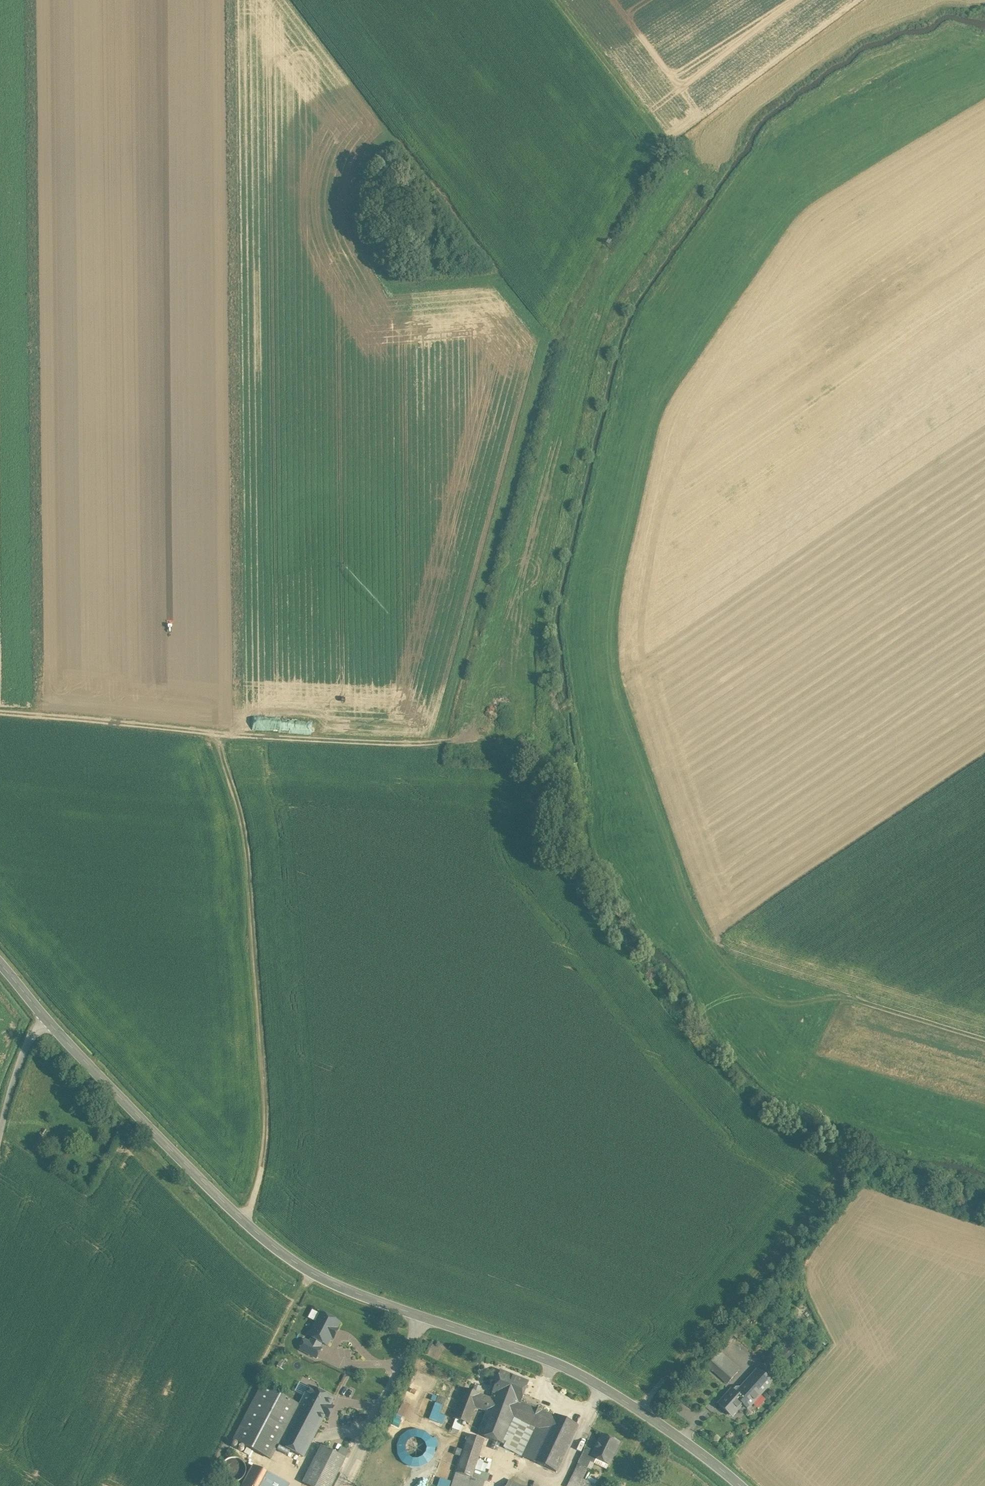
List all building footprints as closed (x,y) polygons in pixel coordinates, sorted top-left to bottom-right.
[(339,1322),(321,1313),(309,1335),(312,1337),(310,1343),(319,1348),(322,1342),(327,1345),(339,1322)] [(321,1349),(319,1348),(310,1343),(305,1340),(300,1349),(316,1358),(321,1349)] [(733,1376),(718,1363),(712,1370),(727,1383),(733,1376)] [(528,1382),(501,1371),(492,1393),(493,1393),(520,1404),(521,1403),(528,1382)] [(753,1378),(746,1386),(754,1393),(762,1385),(753,1378)] [(288,1399),(262,1386),(234,1440),(271,1459),(280,1440),(282,1441),(280,1444),(303,1456),(321,1421),(285,1403),(288,1399)] [(333,1399),(309,1387),(300,1406),(288,1399),(285,1403),(321,1421),(333,1399)] [(520,1404),(493,1393),(491,1399),(464,1389),(453,1418),(469,1424),(475,1407),(486,1412),(478,1434),(504,1445),(505,1442),(514,1419),(536,1427),(522,1456),(556,1472),(578,1426),(555,1415),(554,1417),(521,1403),(520,1404)] [(739,1398),(731,1390),(719,1404),(732,1415),(742,1404),(744,1405),(753,1394),(747,1389),(739,1398)] [(445,1398),(438,1396),(436,1403),(442,1406),(445,1398)] [(405,1417),(412,1404),(404,1400),(397,1413),(405,1417)] [(514,1419),(505,1442),(507,1443),(504,1448),(522,1456),(536,1427),(514,1419)] [(399,1432),(399,1464),(437,1464),(436,1431),(399,1432)] [(484,1439),(469,1435),(461,1458),(477,1463),(484,1439)] [(619,1443),(602,1435),(594,1452),(592,1456),(596,1458),(609,1464),(619,1443)] [(322,1447),(304,1482),(311,1485),(331,1485),(345,1458),(322,1447)] [(594,1452),(585,1447),(578,1464),(587,1468),(590,1462),(594,1464),(596,1458),(592,1456),(594,1452)] [(245,1474),(246,1469),(245,1465),(242,1461),(238,1458),(234,1457),(229,1458),(225,1461),(222,1465),(221,1470),(222,1474),(225,1478),(229,1481),(234,1482),(239,1481),(243,1478),(245,1474)] [(477,1463),(461,1458),(457,1472),(472,1477),(477,1463)] [(252,1466),(242,1485),(268,1485),(273,1476),(252,1466)] [(457,1472),(452,1485),(469,1485),(472,1477),(457,1472)] [(273,1476),(268,1485),(282,1485),(285,1482),(273,1476)] [(438,1485),(450,1485),(451,1481),(441,1477),(438,1485)]
